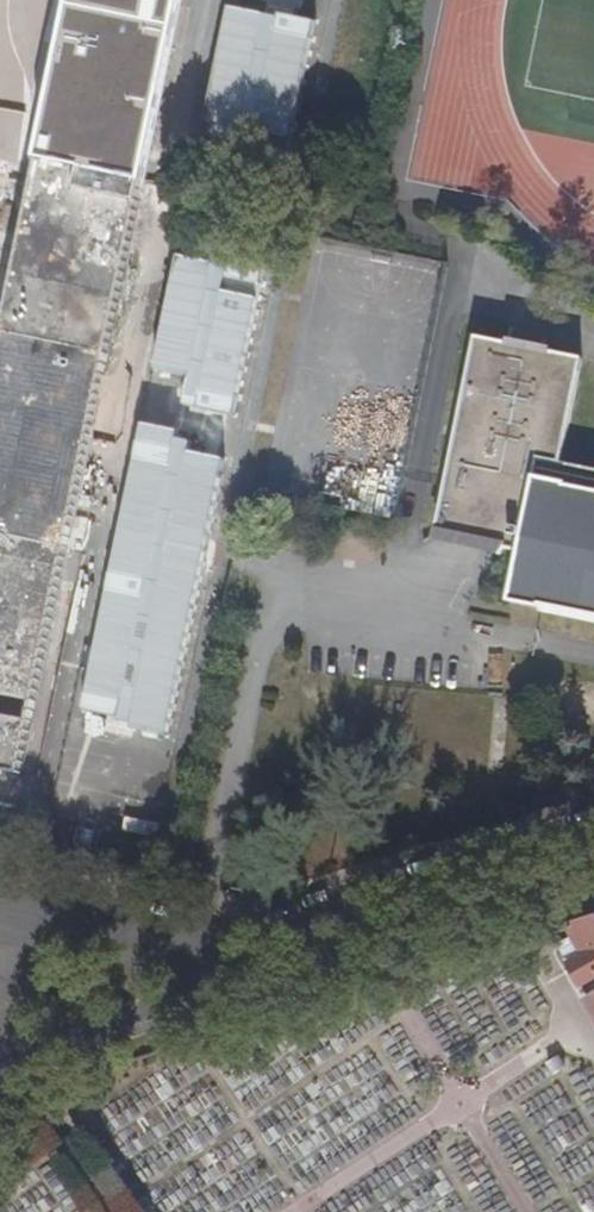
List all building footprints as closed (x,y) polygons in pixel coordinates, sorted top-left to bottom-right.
[(21,772),(182,0),(71,0),(0,342),(0,767),(21,772)] [(562,473),(583,368),(475,347),(437,538),(505,551),(509,546),(524,549),(514,599),(548,605),(548,603),(593,613),(593,479),(562,473)] [(566,929),(572,939),(561,944),(583,984),(593,978),(593,921),(566,929)]
